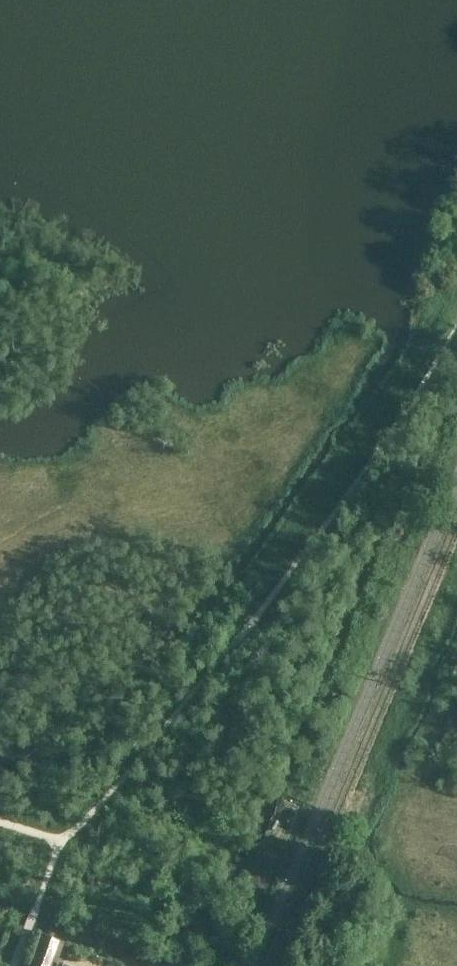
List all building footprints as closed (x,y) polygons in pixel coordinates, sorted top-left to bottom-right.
[(58,944),(44,938),(33,965),(50,965),(58,944)]
